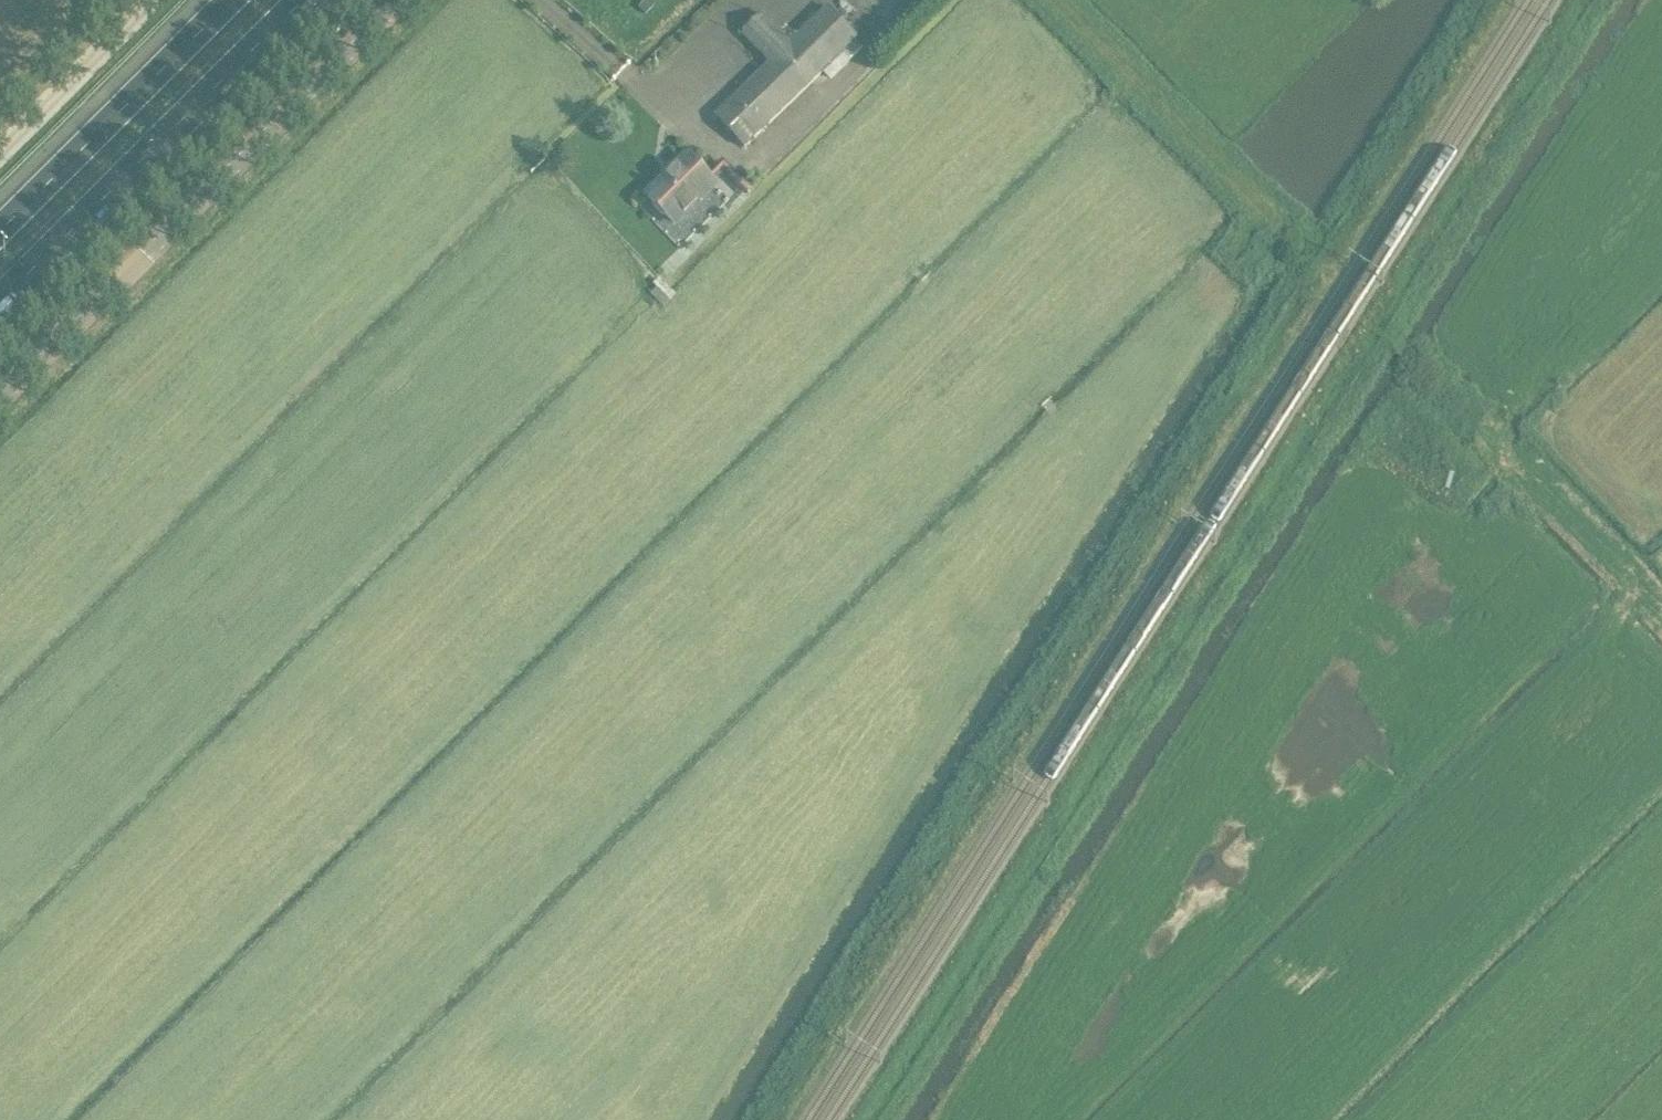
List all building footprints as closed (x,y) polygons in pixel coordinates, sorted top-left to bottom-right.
[(862,48),(855,41),(858,39),(827,8),(791,42),(764,14),(743,35),(770,63),(715,116),(744,147),(844,52),(851,60),(862,48)] [(645,194),(675,225),(715,187),(685,156),(645,194)]
